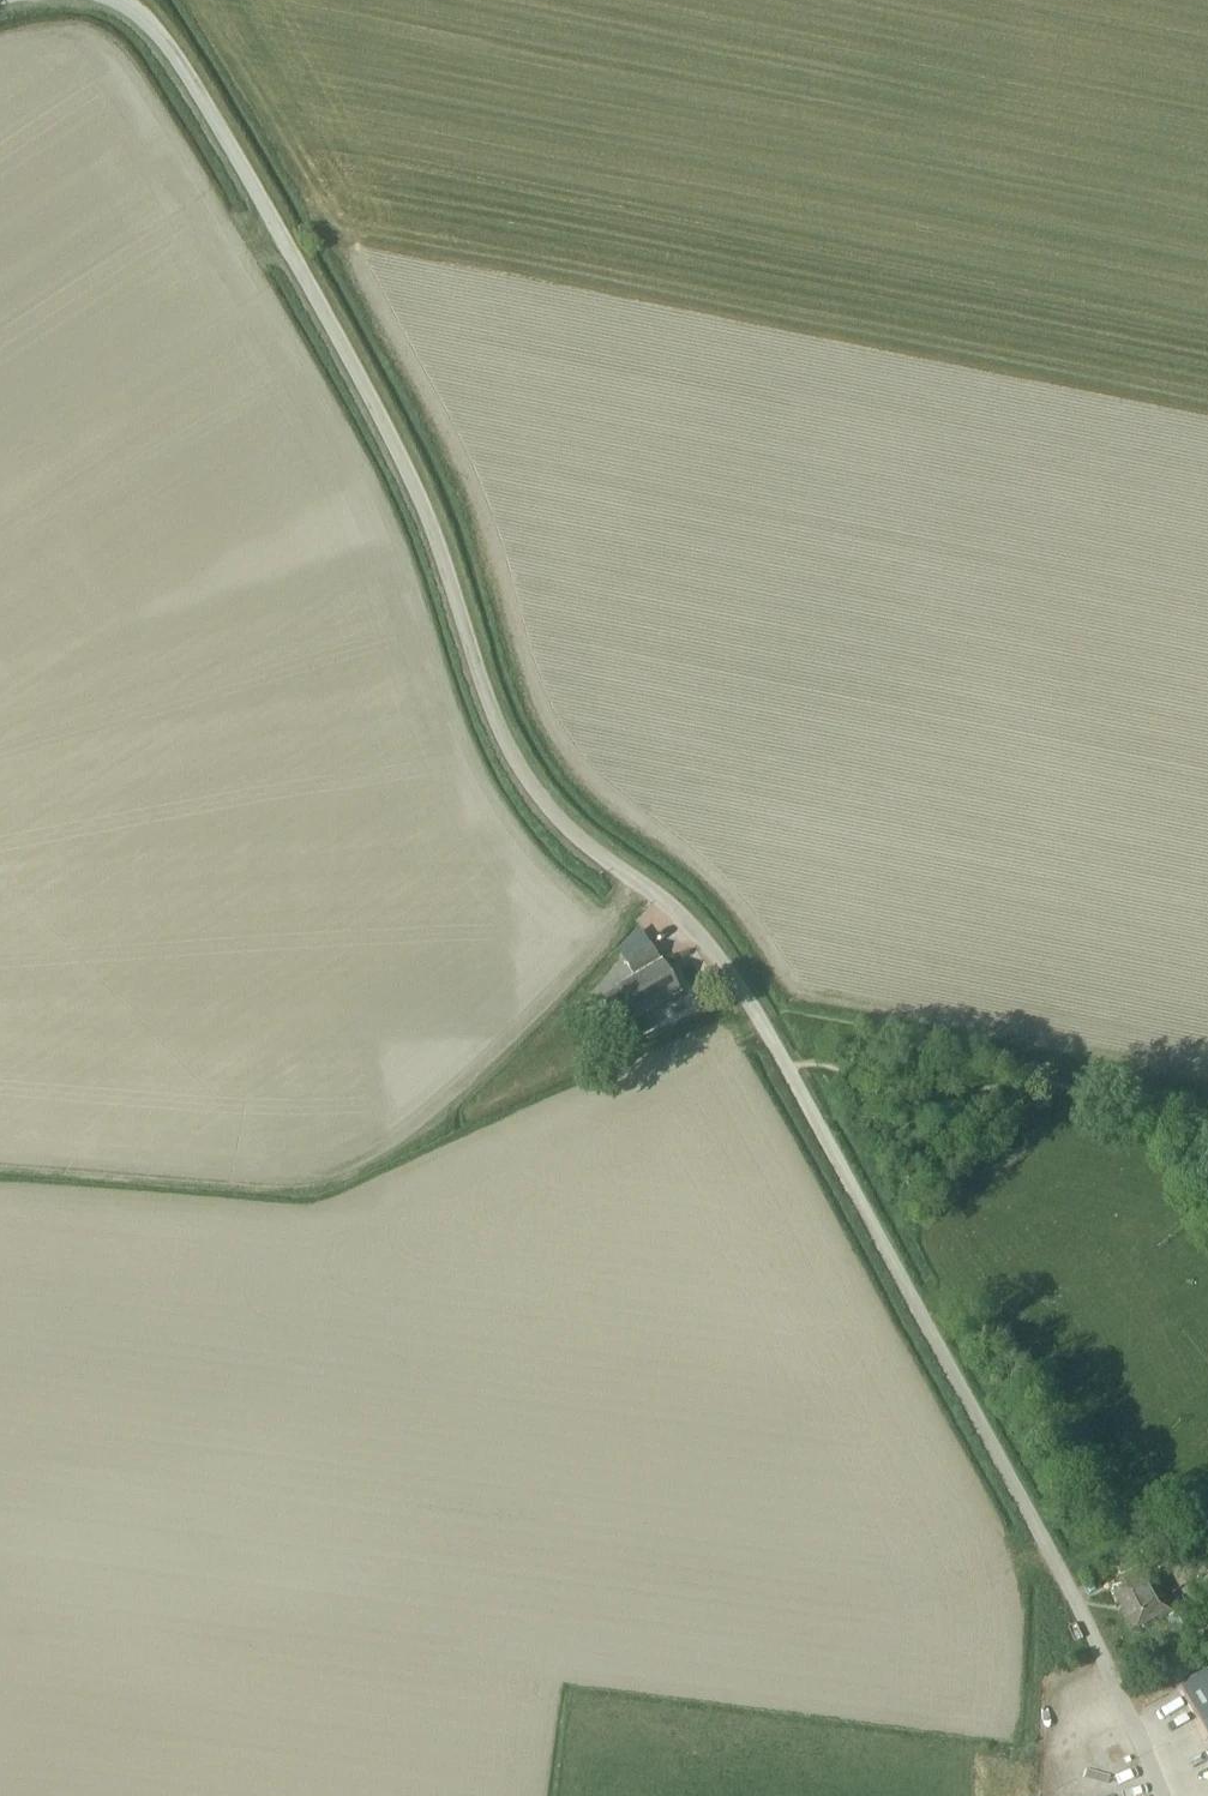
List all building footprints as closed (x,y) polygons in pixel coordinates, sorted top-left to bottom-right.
[(636,1017),(679,992),(661,962),(660,962),(657,957),(650,945),(625,960),(632,972),(635,977),(618,987),(600,998),(617,1026),(636,1016),(636,1017)] [(1124,1584),(1146,1572),(1139,1557),(1116,1569),(1124,1584)] [(1155,1617),(1171,1608),(1152,1572),(1136,1580),(1136,1581),(1116,1592),(1133,1628),(1154,1617),(1155,1617)] [(1202,1631),(1189,1606),(1166,1618),(1178,1643),(1202,1631)] [(1205,1673),(1179,1687),(1207,1741),(1207,1672),(1205,1673)]
